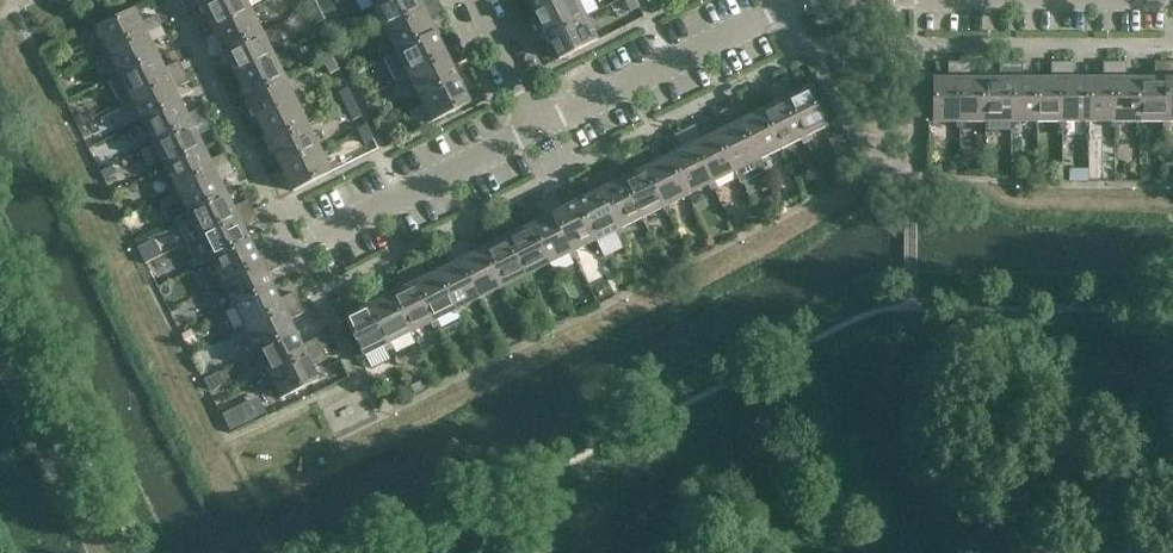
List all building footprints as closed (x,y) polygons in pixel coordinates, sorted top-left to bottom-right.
[(246,0),(213,0),(201,6),(213,29),(251,10),(246,0)] [(315,0),(303,0),(309,10),(318,6),(315,0)] [(440,3),(438,0),(427,0),(426,4),(422,6),(420,0),(388,0),(375,6),(386,30),(440,3)] [(536,12),(561,0),(530,0),(536,12)] [(578,0),(561,0),(536,12),(547,35),(586,16),(578,0)] [(636,0),(625,0),(631,12),(640,7),(636,0)] [(436,33),(427,15),(431,13),(435,15),(436,17),(445,13),(440,3),(386,30),(398,53),(436,33)] [(325,20),(318,6),(309,10),(316,25),(325,20)] [(108,52),(162,26),(157,15),(148,20),(150,22),(148,27),(145,28),(135,9),(97,28),(108,52)] [(263,33),(251,10),(213,29),(224,52),(263,33)] [(598,40),(586,16),(547,35),(559,60),(598,40)] [(159,56),(149,38),(153,36),(157,37),(159,40),(167,36),(162,26),(108,52),(120,75),(159,56)] [(274,56),(263,33),(224,52),(236,75),(274,56)] [(409,76),(463,49),(458,39),(449,43),(450,46),(449,50),(445,52),(436,33),(398,53),(409,76)] [(333,56),(326,41),(317,46),(324,60),(333,56)] [(459,80),(450,61),(454,59),(458,61),(459,64),(468,59),(463,49),(409,76),(421,99),(459,80)] [(131,98),(185,72),(180,61),(171,66),(173,68),(171,73),(168,74),(159,56),(120,75),(131,98)] [(286,79),(274,56),(236,75),(247,98),(286,79)] [(340,70),(333,56),(324,60),(331,75),(340,70)] [(960,122),(960,62),(949,62),(949,72),(952,72),(955,75),(955,79),(933,79),(933,122),(960,122)] [(986,122),(986,79),(965,79),(965,75),(968,72),(972,72),(972,62),(960,62),(960,122),(986,122)] [(1012,122),(1012,62),(1000,62),(1000,72),(1003,72),(1006,75),(1006,79),(986,79),(986,122),(1012,122)] [(1037,122),(1037,79),(1017,79),(1017,75),(1020,72),(1023,72),(1023,62),(1012,62),(1012,122),(1037,122)] [(1063,122),(1063,62),(1052,62),(1052,72),(1055,72),(1058,75),(1058,79),(1037,79),(1037,122),(1063,122)] [(1089,122),(1089,79),(1068,79),(1068,75),(1072,72),(1075,72),(1075,62),(1063,62),(1063,122),(1089,122)] [(1115,122),(1115,62),(1104,62),(1104,72),(1107,72),(1110,75),(1110,79),(1089,79),(1089,122),(1115,122)] [(1141,122),(1141,79),(1121,79),(1120,75),(1124,72),(1127,72),(1127,62),(1115,62),(1115,122),(1141,122)] [(1167,122),(1167,62),(1155,62),(1155,72),(1158,72),(1162,75),(1162,79),(1141,79),(1141,122),(1167,122)] [(181,102),(172,84),(176,82),(180,83),(182,86),(190,82),(185,72),(131,98),(143,121),(181,102)] [(297,102),(286,79),(247,98),(259,121),(297,102)] [(828,126),(809,87),(790,97),(788,93),(789,89),(792,88),(788,79),(778,84),(804,138),(828,126)] [(471,103),(486,96),(481,85),(472,89),(473,92),(472,96),(468,98),(459,80),(421,99),(429,116),(424,119),(427,125),(432,122),(432,123),(471,104),(471,103)] [(804,138),(778,84),(767,89),(772,98),(774,97),(779,98),(780,102),(762,111),(781,149),(804,138)] [(356,102),(348,87),(339,92),(347,106),(356,102)] [(154,144),(208,118),(203,107),(194,112),(196,114),(194,119),(191,120),(181,102),(143,121),(154,144)] [(309,125),(297,102),(259,121),(270,144),(309,125)] [(363,116),(356,102),(347,106),(354,121),(363,116)] [(781,149),(762,111),(744,120),(742,116),(743,112),(746,111),(742,102),(731,107),(758,161),(781,149)] [(758,161),(731,107),(721,112),(725,121),(728,120),(732,121),(734,125),(716,134),(735,172),(758,161)] [(204,148),(198,135),(213,128),(208,118),(154,144),(166,167),(204,148)] [(320,148),(309,125),(270,144),(282,167),(320,148)] [(374,139),(367,125),(358,129),(365,144),(374,139)] [(735,172),(716,134),(697,143),(696,139),(697,135),(700,134),(696,125),(685,130),(712,184),(735,172)] [(712,184),(685,130),(675,135),(679,144),(682,142),(686,144),(688,147),(669,157),(689,195),(712,184)] [(177,191),(231,164),(226,154),(217,158),(219,161),(217,165),(214,167),(204,148),(166,167),(177,191)] [(332,172),(320,148),(282,167),(294,192),(332,172)] [(689,195),(669,157),(651,166),(649,162),(650,158),(653,157),(649,148),(639,153),(665,207),(689,195)] [(665,207),(639,153),(628,158),(633,167),(635,166),(640,167),(641,171),(623,180),(642,218),(665,207)] [(227,195),(218,176),(222,174),(226,176),(227,178),(236,174),(231,164),(177,191),(189,214),(227,195)] [(642,218),(623,180),(605,189),(603,185),(604,181),(607,180),(603,171),(593,176),(619,230),(642,218)] [(619,230),(593,176),(582,181),(586,190),(589,189),(593,190),(595,194),(577,203),(596,241),(619,230)] [(596,241),(577,203),(558,212),(557,208),(558,204),(561,203),(557,194),(546,199),(573,253),(596,241)] [(200,237),(254,210),(249,200),(240,204),(242,207),(240,211),(237,213),(227,195),(189,214),(200,237)] [(573,253),(546,199),(536,204),(540,213),(543,211),(547,213),(549,216),(531,226),(550,264),(573,253)] [(250,241),(241,223),(245,221),(249,222),(250,225),(259,221),(254,210),(200,237),(212,260),(250,241)] [(550,264),(531,226),(512,235),(511,231),(512,227),(515,225),(510,217),(500,222),(527,276),(550,264)] [(527,276),(500,222),(490,227),(494,236),(497,234),(501,236),(503,239),(484,249),(504,287),(527,276)] [(504,287),(484,249),(466,258),(464,254),(465,250),(468,249),(464,240),(454,245),(480,299),(504,287)] [(223,283),(277,257),(272,246),(263,250),(265,253),(263,258),(260,259),(250,241),(212,260),(223,283)] [(480,299),(454,245),(443,250),(447,259),(450,258),(455,259),(456,263),(438,272),(457,310),(480,299)] [(273,287),(264,269),(268,267),(272,268),(273,271),(282,267),(277,257),(223,283),(235,306),(273,287)] [(457,310),(438,272),(420,281),(418,277),(419,273),(422,272),(418,263),(407,268),(434,322),(457,310)] [(434,322),(407,268),(397,273),(401,282),(404,280),(408,282),(410,285),(392,295),(411,333),(434,322)] [(411,333),(392,295),(373,304),(372,300),(373,296),(376,295),(371,286),(361,291),(388,345),(411,333)] [(246,329),(300,303),(295,292),(286,297),(287,299),(286,304),(282,305),(273,287),(235,306),(246,329)] [(388,345),(361,291),(351,296),(355,305),(358,303),(362,305),(364,308),(345,318),(364,356),(388,345)] [(296,333),(287,315),(291,313),(295,314),(296,317),(305,313),(300,303),(246,329),(258,352),(296,333)] [(269,375),(323,349),(318,339),(309,343),(310,346),(309,350),(305,352),(296,333),(258,352),(269,375)] [(320,380),(310,361),(314,359),(318,361),(319,363),(328,359),(323,349),(269,375),(281,399),(320,380)] [(260,394),(224,412),(232,428),(269,410),(260,394)]
